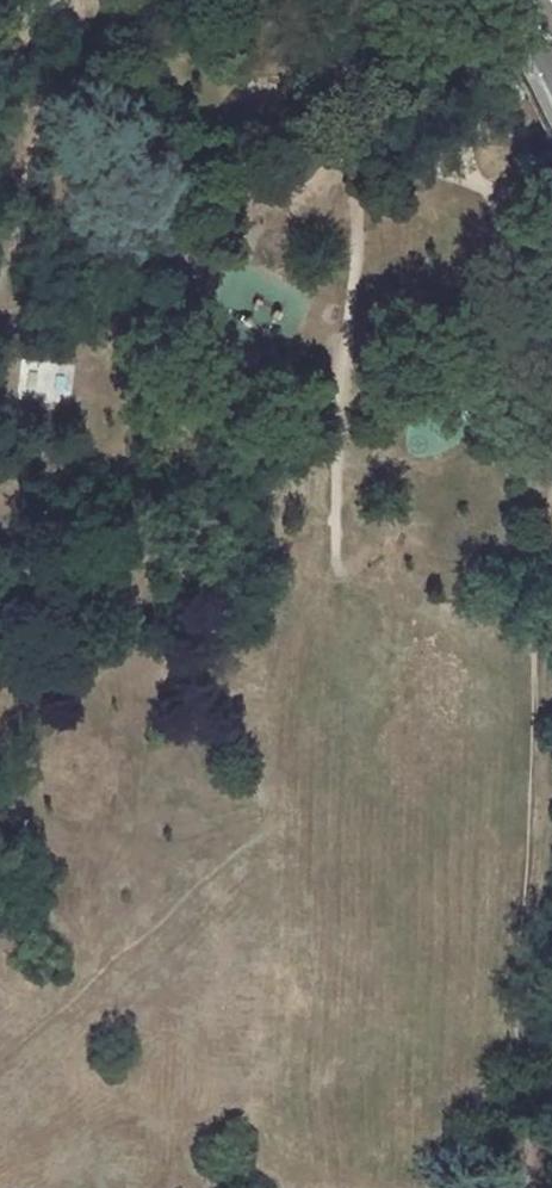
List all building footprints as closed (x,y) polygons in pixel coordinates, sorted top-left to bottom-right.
[(521,96),(520,93),(516,83),(514,81),(512,80),(510,80),(507,80),(505,82),(504,84),(504,86),(504,89),(506,92),(509,99),(510,101),(513,102),(515,103),(517,102),(519,100),(521,98),(521,96)] [(367,592),(345,593),(346,604),(368,602),(367,592)]
